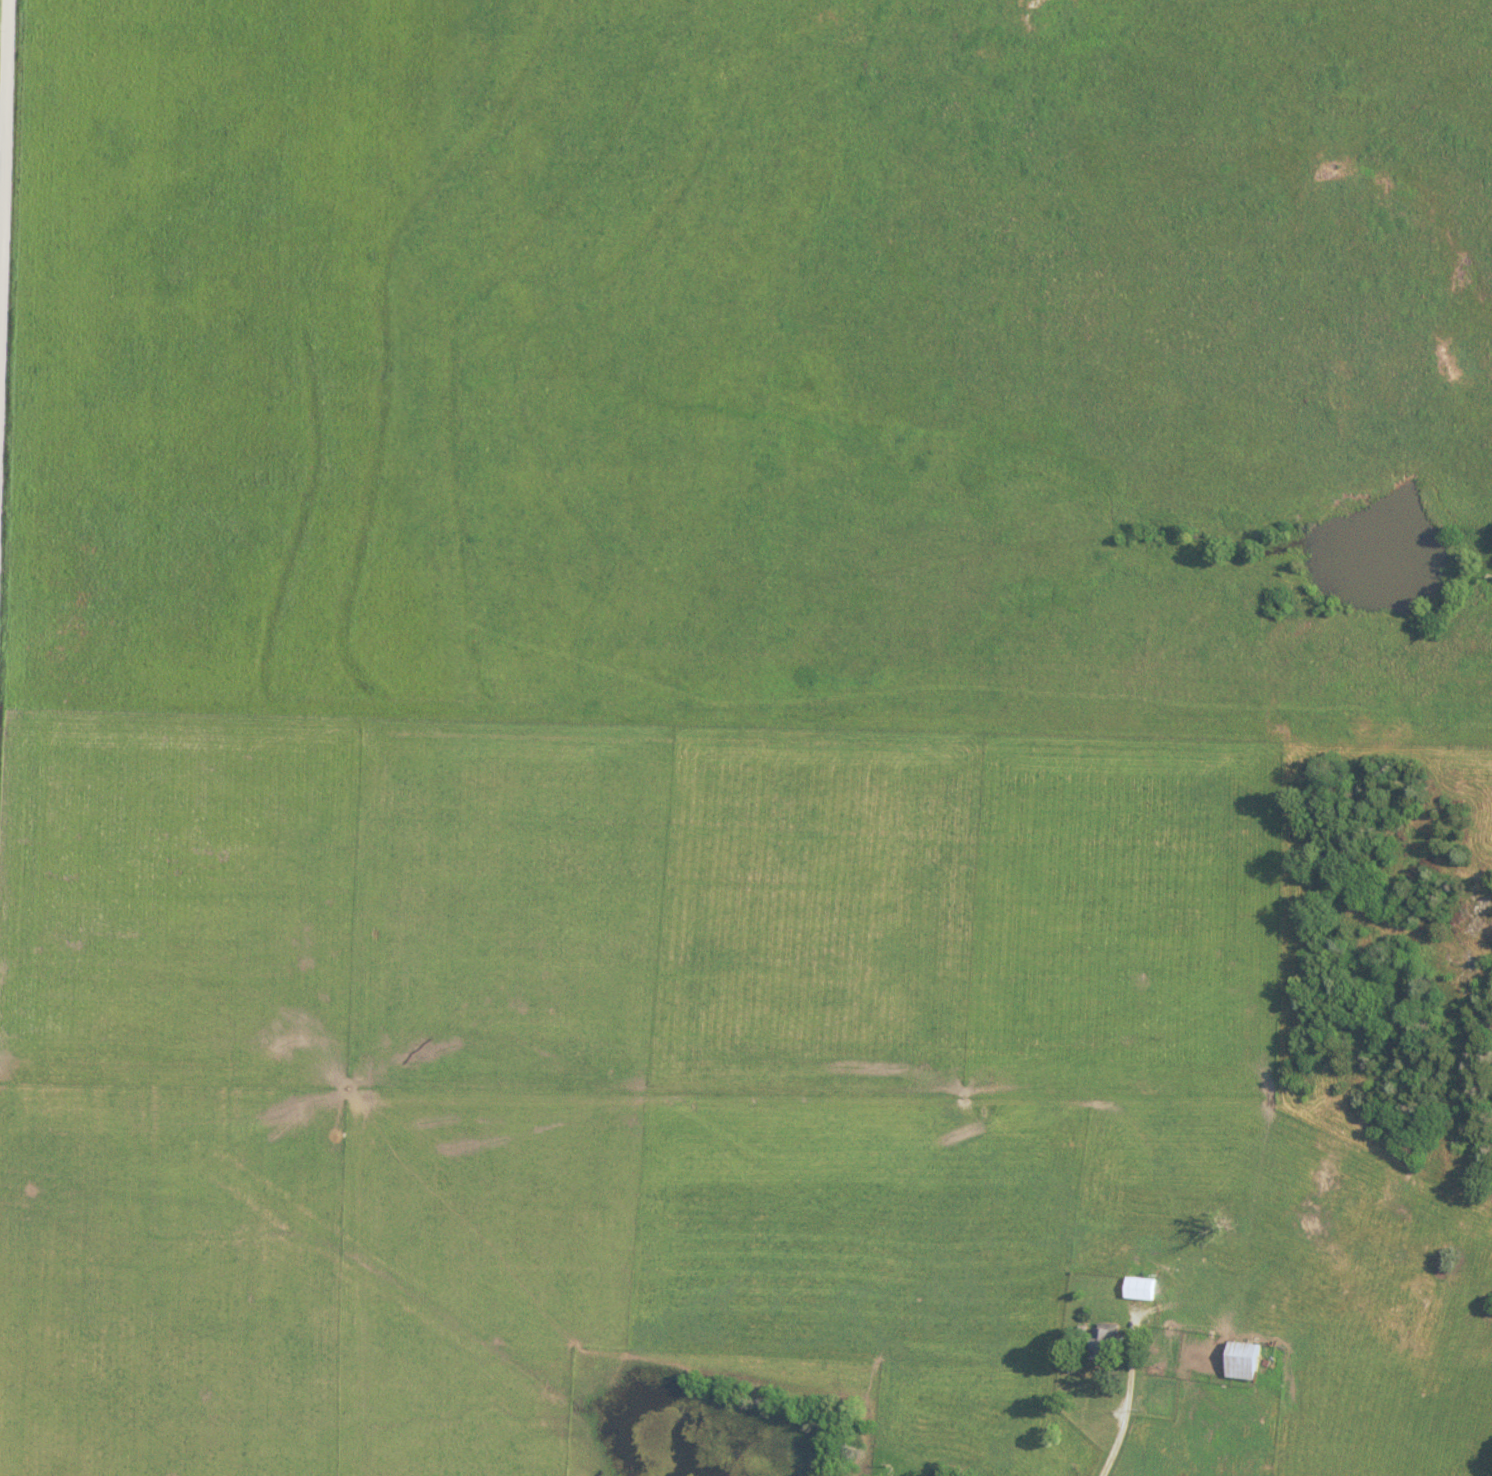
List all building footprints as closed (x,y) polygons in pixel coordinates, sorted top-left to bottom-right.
[(1157,1279),(1125,1278),(1124,1298),(1156,1299),(1157,1279)] [(1090,1361),(1116,1361),(1116,1324),(1090,1324),(1090,1361)] [(1258,1342),(1226,1342),(1226,1379),(1258,1379),(1258,1342)]
